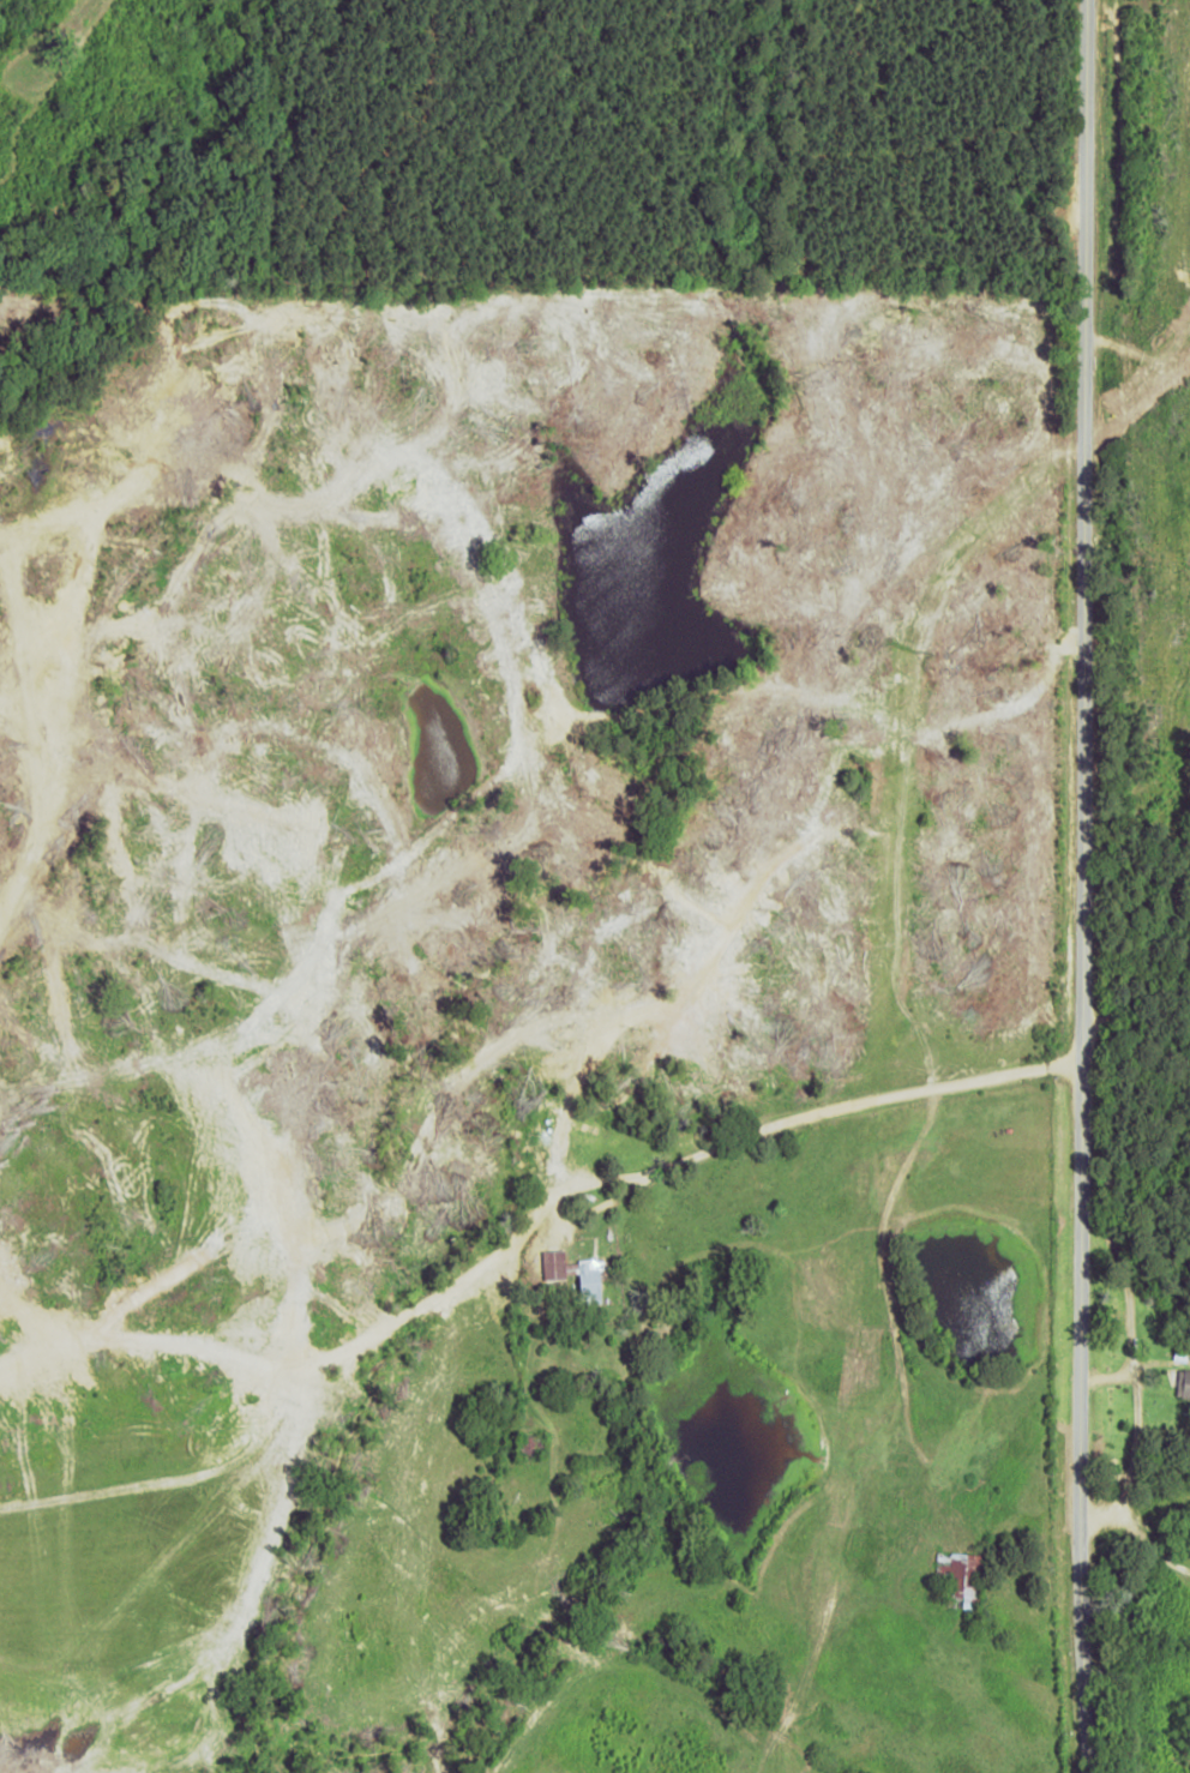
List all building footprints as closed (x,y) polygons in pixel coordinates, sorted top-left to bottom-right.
[(566,1250),(543,1251),(544,1280),(567,1279),(566,1250)] [(579,1260),(581,1302),(605,1301),(603,1259),(579,1260)] [(978,1554),(951,1553),(949,1596),(964,1596),(963,1609),(976,1609),(978,1554)]
